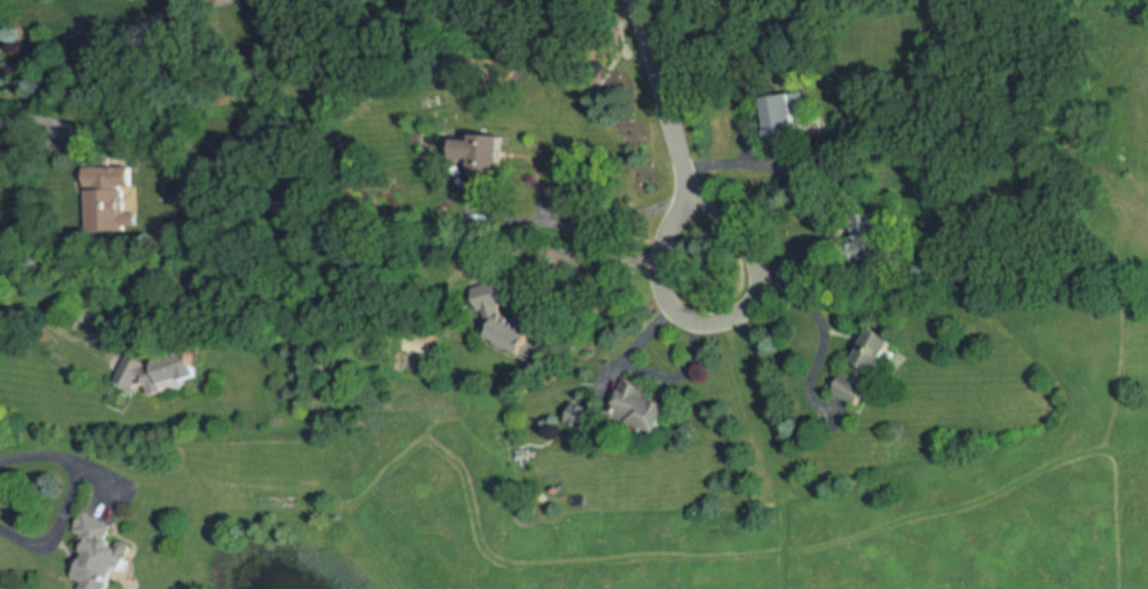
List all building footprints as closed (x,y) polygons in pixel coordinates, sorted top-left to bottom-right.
[(792,141),(792,98),(771,98),(771,141),(792,141)] [(497,190),(497,136),(471,136),(471,190),(497,190)] [(84,231),(129,230),(127,166),(83,167),(84,231)] [(896,335),(870,326),(854,375),(843,371),(835,395),(871,408),(896,335)] [(540,341),(500,327),(495,341),(535,355),(540,341)] [(149,362),(132,355),(125,357),(115,380),(151,396),(199,384),(203,374),(197,350),(149,362)] [(612,420),(663,433),(671,402),(645,395),(648,385),(623,378),(612,420)] [(139,543),(88,510),(75,531),(95,544),(75,576),(85,583),(82,588),(110,588),(139,543)]
